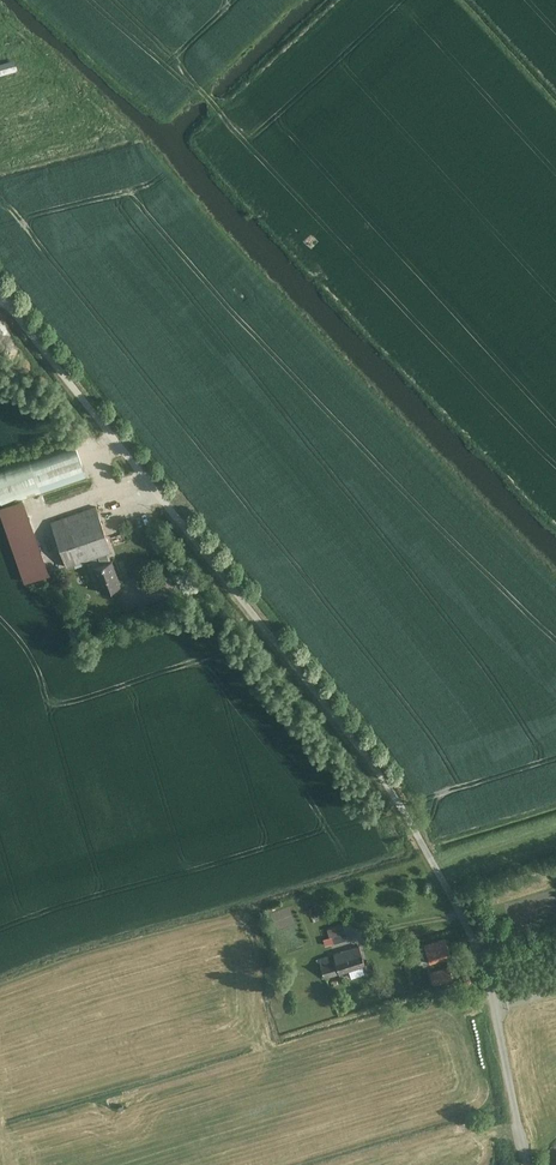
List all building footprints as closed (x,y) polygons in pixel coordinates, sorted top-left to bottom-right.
[(0,55),(0,67),(16,65),(15,54),(0,55)] [(6,507),(87,477),(75,444),(0,472),(0,491),(6,507)] [(114,554),(98,506),(51,521),(67,569),(114,554)] [(24,581),(50,574),(35,516),(8,523),(24,581)] [(124,590),(115,563),(93,570),(102,597),(124,590)] [(346,934),(343,924),(327,929),(331,939),(346,934)] [(426,945),(431,964),(452,957),(446,938),(426,945)] [(360,946),(347,949),(353,971),(366,967),(360,946)] [(347,949),(334,953),(340,974),(353,971),(347,949)] [(451,966),(431,972),(435,984),(454,979),(451,966)]
